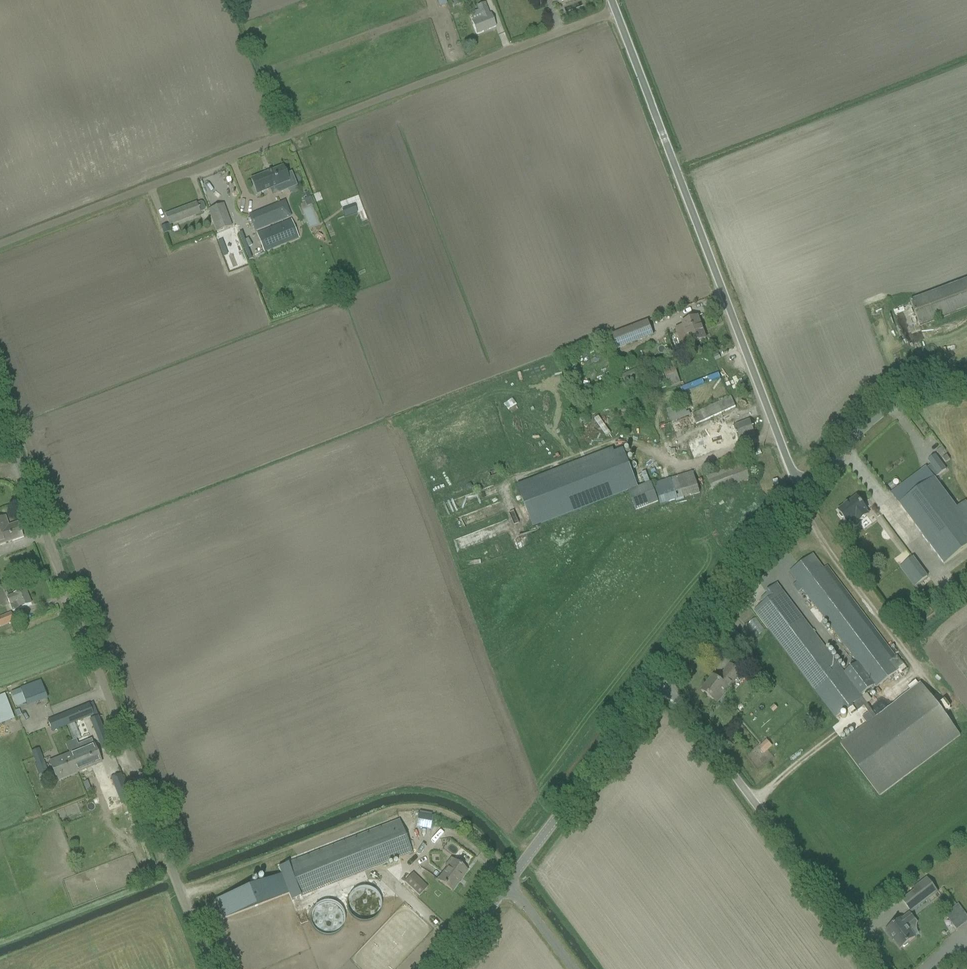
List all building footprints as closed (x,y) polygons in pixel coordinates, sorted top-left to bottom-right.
[(478,11),(470,15),(473,22),(472,22),(473,25),(477,34),(496,27),(492,18),(491,15),(489,16),(486,8),(485,4),(477,7),(478,11)] [(251,180),(257,195),(289,182),(283,167),(251,180)] [(250,218),(256,231),(292,216),(287,203),(250,218)] [(166,216),(169,225),(200,213),(196,204),(166,216)] [(209,211),(217,232),(232,227),(223,205),(209,211)] [(355,206),(342,211),(345,219),(358,215),(355,206)] [(291,220),(256,234),(264,253),(299,239),(291,220)] [(161,226),(165,237),(172,235),(168,223),(161,226)] [(919,327),(966,309),(966,281),(910,303),(919,327)] [(680,331),(676,332),(681,344),(682,348),(691,345),(697,343),(706,339),(698,317),(688,321),(683,323),(684,325),(678,327),(680,331)] [(610,336),(615,351),(654,336),(648,321),(610,336)] [(622,376),(625,384),(644,376),(640,367),(622,376)] [(664,372),(670,389),(681,384),(675,368),(664,372)] [(692,414),(696,424),(705,420),(736,407),(731,397),(692,414)] [(688,444),(694,460),(755,436),(749,420),(736,425),(735,420),(712,429),(714,434),(688,444)] [(517,485),(533,528),(629,491),(626,483),(635,479),(623,448),(615,452),(613,448),(517,485)] [(945,565),(966,548),(966,504),(966,502),(957,508),(935,479),(946,470),(936,456),(928,461),(931,466),(927,469),(927,468),(892,494),(945,565)] [(707,478),(714,495),(751,480),(745,463),(707,478)] [(657,493),(661,505),(700,493),(694,472),(654,484),(656,489),(657,493)] [(654,489),(651,483),(629,492),(636,511),(659,502),(656,494),(657,493),(656,489),(654,489)] [(857,497),(838,511),(840,513),(839,515),(841,518),(844,518),(853,530),(860,524),(859,523),(870,514),(857,497)] [(22,537),(18,524),(8,527),(5,517),(0,519),(0,545),(22,537)] [(846,542),(841,545),(845,551),(850,548),(846,542)] [(836,718),(846,711),(851,716),(864,706),(873,719),(840,744),(880,797),(961,736),(921,683),(876,716),(861,696),(875,685),(877,687),(899,671),(899,670),(904,667),(903,666),(904,665),(897,656),(896,657),(828,566),(823,569),(812,555),(790,572),(798,582),(793,586),(798,593),(803,589),(858,662),(844,673),(777,584),(766,592),(768,594),(761,599),(764,603),(755,610),(836,718)] [(900,568),(914,587),(928,577),(913,557),(900,568)] [(7,598),(13,612),(31,604),(25,589),(14,594),(14,595),(7,598)] [(15,621),(12,613),(0,618),(0,627),(15,621)] [(756,618),(747,626),(757,638),(765,630),(756,618)] [(734,630),(731,635),(737,641),(741,636),(734,630)] [(702,691),(718,703),(741,673),(730,665),(718,680),(713,676),(702,691)] [(11,692),(16,705),(47,693),(41,680),(11,692)] [(15,719),(6,693),(0,696),(0,724),(15,719)] [(48,721),(53,732),(94,715),(89,704),(48,721)] [(94,723),(102,742),(108,740),(100,721),(94,723)] [(761,745),(758,748),(764,755),(769,750),(772,747),(766,740),(761,745)] [(51,763),(58,780),(101,763),(94,746),(51,763)] [(31,752),(37,765),(44,762),(39,749),(31,752)] [(120,805),(129,803),(123,775),(113,777),(120,805)] [(415,827),(430,830),(433,817),(418,814),(415,827)] [(412,853),(399,820),(288,863),(301,897),(412,853)] [(438,881),(452,891),(467,871),(451,859),(445,866),(447,868),(438,881)] [(282,875),(216,900),(223,920),(289,894),(282,875)] [(406,882),(419,895),(424,890),(411,877),(406,882)] [(902,900),(911,913),(938,893),(927,878),(913,888),(915,890),(902,900)] [(346,909),(372,921),(383,896),(358,884),(346,909)] [(324,932),(341,932),(340,902),(315,903),(316,922),(323,922),(324,932)] [(948,918),(957,930),(966,923),(966,921),(959,910),(948,918)] [(894,940),(901,949),(903,947),(905,947),(909,945),(909,943),(915,938),(906,926),(914,920),(910,914),(902,920),(901,919),(886,931),(893,941),(894,940)]
